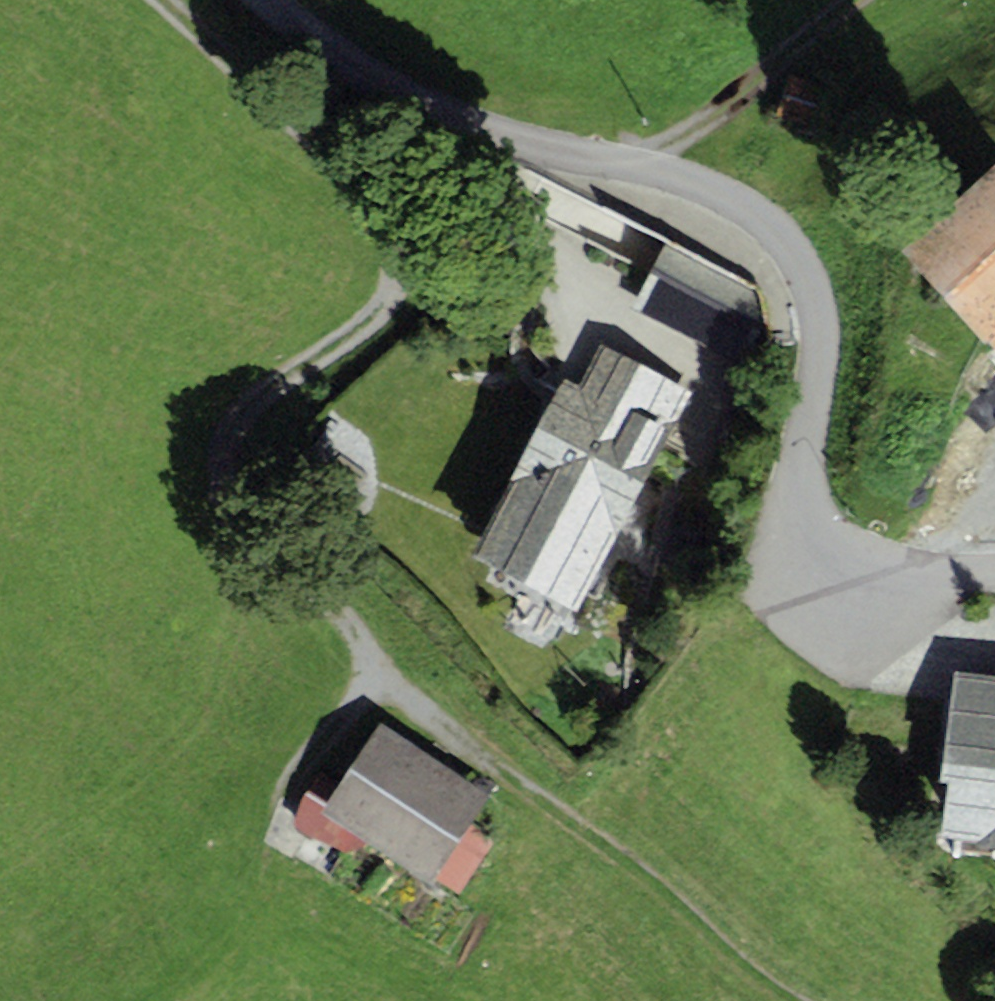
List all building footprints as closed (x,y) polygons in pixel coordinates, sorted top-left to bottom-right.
[(818,104),(783,96),(780,111),(815,119),(818,104)] [(901,248),(993,357),(994,355),(994,168),(901,248)] [(751,290),(666,246),(635,307),(743,363),(764,324),(751,290)] [(580,385),(564,376),(470,557),(579,613),(693,393),(601,345),(580,385)] [(940,837),(994,845),(994,675),(951,669),(936,780),(948,781),(940,837)] [(489,795),(381,722),(320,812),(428,885),(434,877),(470,823),(489,795)] [(434,877),(459,892),(494,838),(470,823),(434,877)]
